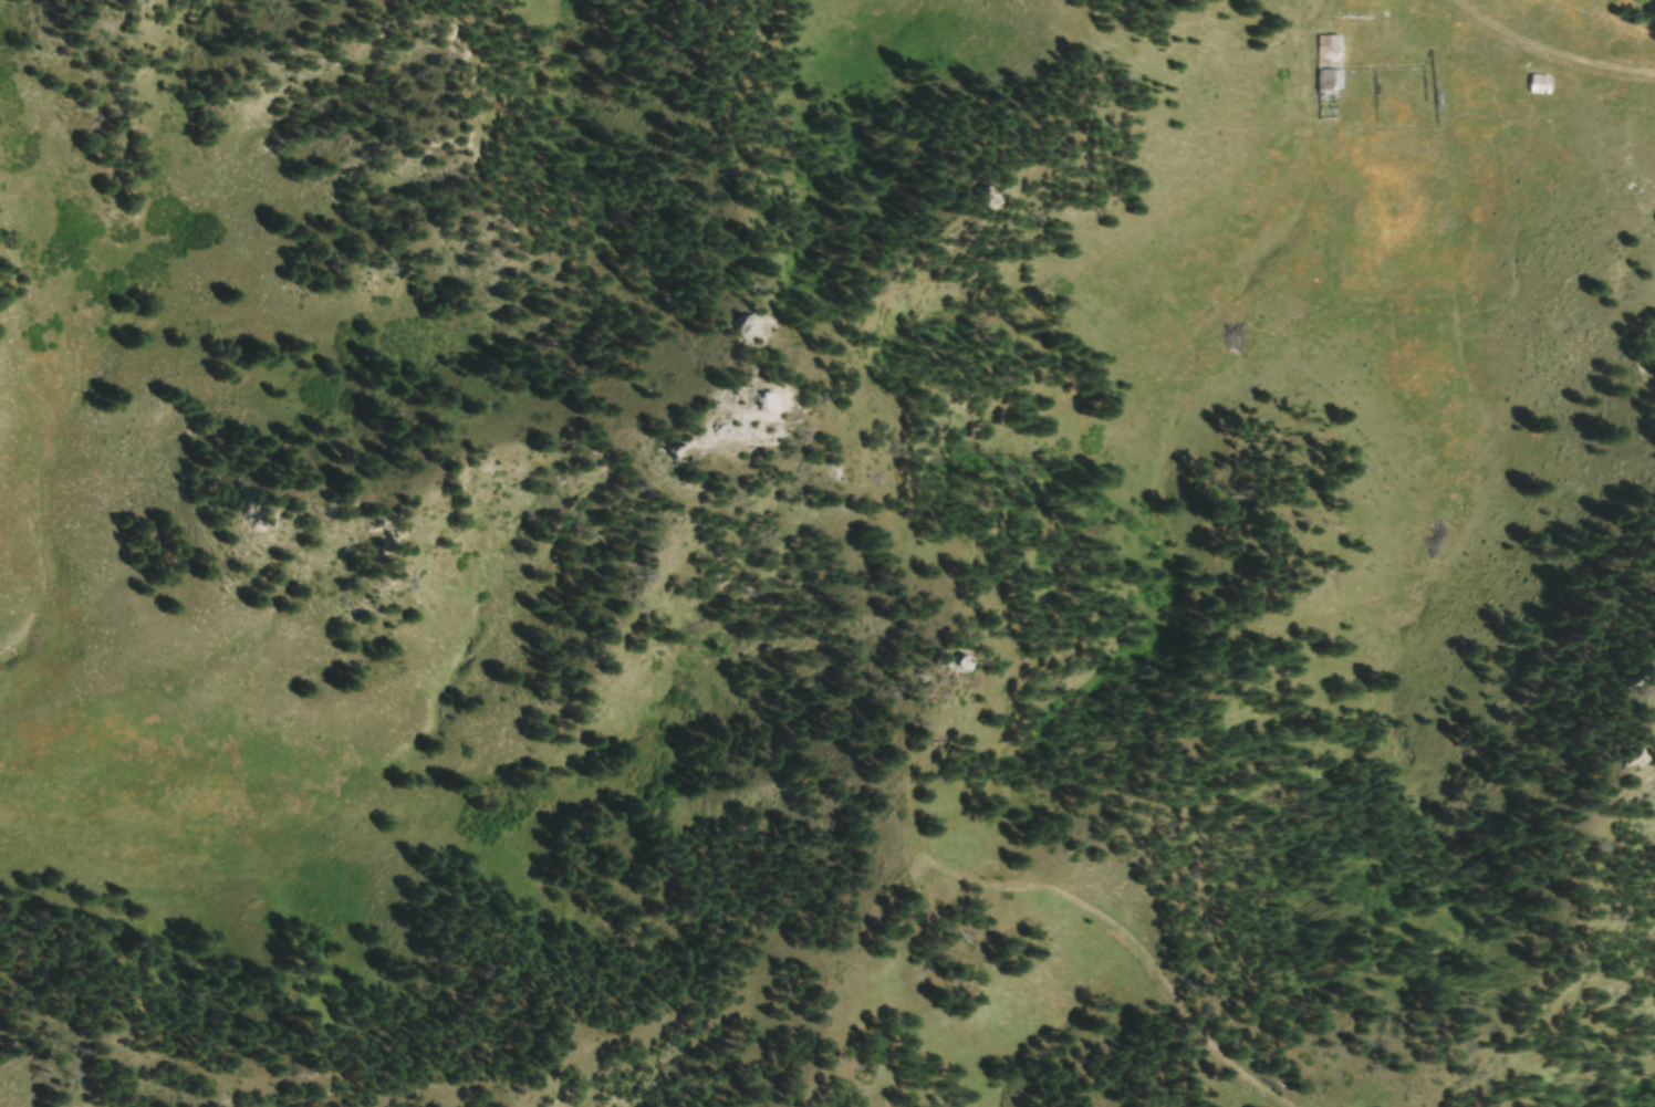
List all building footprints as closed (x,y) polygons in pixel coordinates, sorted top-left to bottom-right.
[(1344,35),(1318,35),(1318,90),(1344,90),(1344,35)] [(1531,67),(1531,93),(1552,93),(1552,67),(1531,67)]
